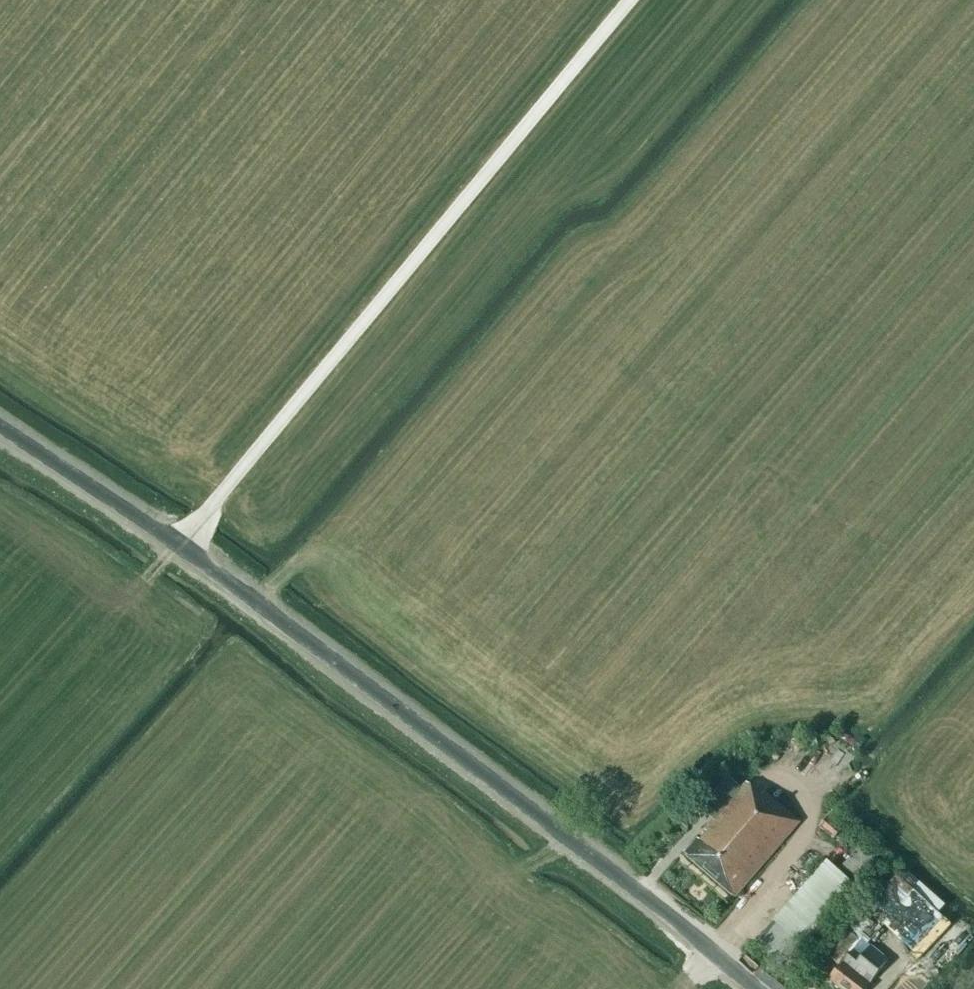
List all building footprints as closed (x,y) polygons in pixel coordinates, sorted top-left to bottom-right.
[(762,796),(747,783),(742,789),(729,778),(704,807),(717,818),(685,855),(735,898),(800,823),(765,793),(762,796)] [(842,830),(828,818),(820,828),(833,840),(842,830)] [(861,845),(838,872),(827,861),(776,920),(802,942),(852,885),(857,889),(881,863),(861,845)] [(883,926),(914,952),(944,919),(941,916),(898,875),(850,929),(851,930),(826,957),(837,967),(860,940),(867,945),(883,926)] [(841,988),(867,988),(870,985),(889,961),(871,947),(865,955),(862,952),(859,956),(854,951),(830,981),(841,988)]
